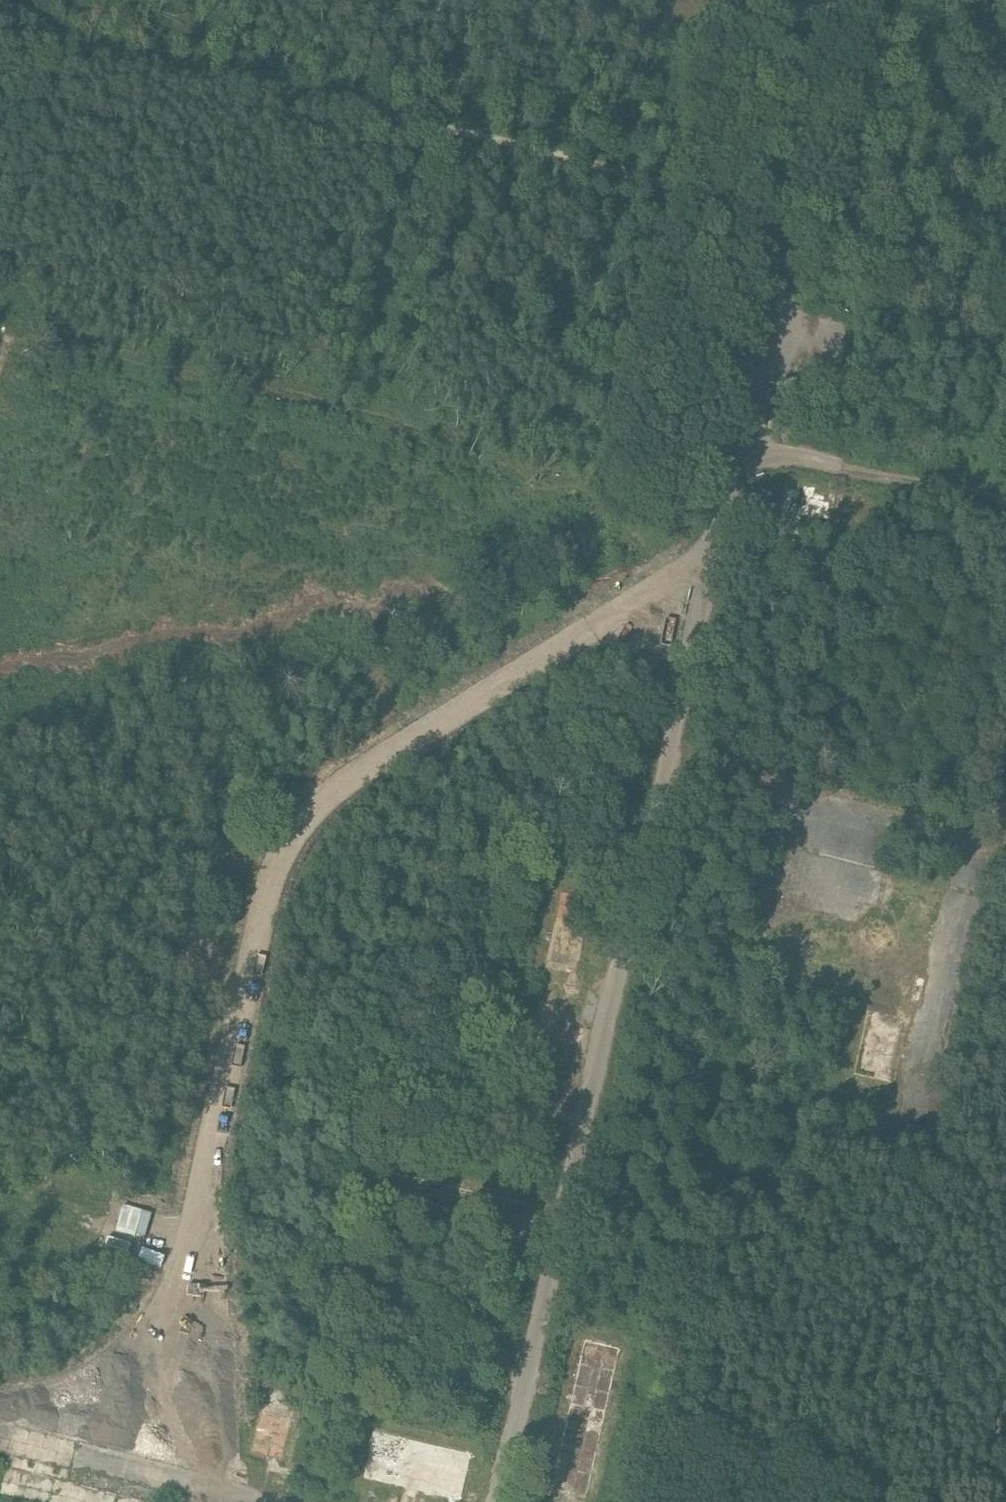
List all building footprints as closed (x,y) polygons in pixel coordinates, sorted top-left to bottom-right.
[(364,1470),(445,1483),(450,1450),(369,1438),(364,1470)]
